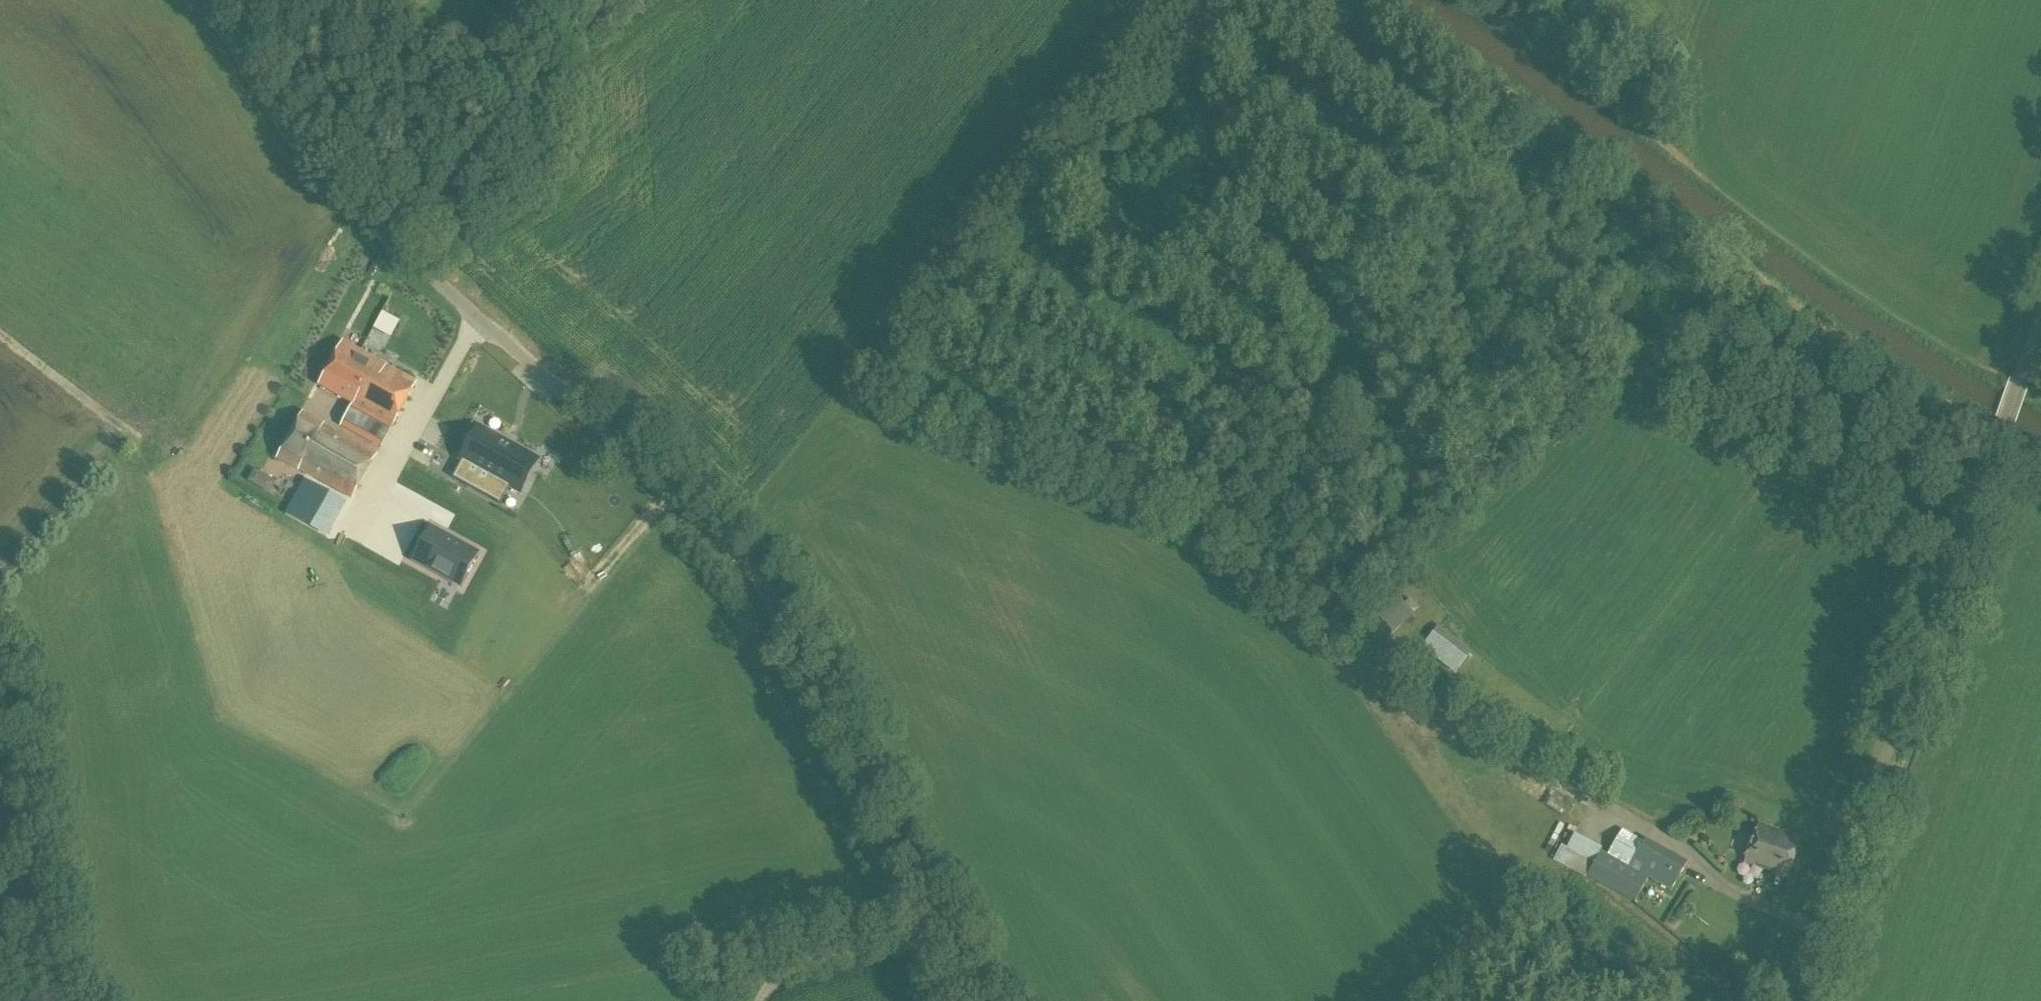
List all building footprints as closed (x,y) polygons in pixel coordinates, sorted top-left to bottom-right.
[(380,361),(343,341),(319,385),(348,400),(356,405),(393,425),(417,382),(380,361)] [(356,405),(348,400),(332,428),(303,412),(278,458),(352,499),(393,425),(356,405)] [(463,460),(453,478),(501,504),(510,487),(520,492),(538,459),(479,426),(461,459),(463,460)] [(256,466),(250,478),(274,490),(280,478),(256,466)] [(470,545),(426,521),(408,551),(453,576),(470,545)] [(1380,645),(1414,615),(1412,613),(1404,604),(1388,586),(1355,617),(1380,645)] [(1404,604),(1412,613),(1418,607),(1410,598),(1404,604)] [(1438,625),(1421,647),(1456,673),(1472,650),(1438,625)] [(1744,862),(1765,870),(1787,878),(1801,839),(1759,823),(1744,862)] [(1574,833),(1565,850),(1559,862),(1587,876),(1635,902),(1640,893),(1649,877),(1671,890),(1688,862),(1646,839),(1644,841),(1622,829),(1617,827),(1604,850),(1602,848),(1574,833)]
